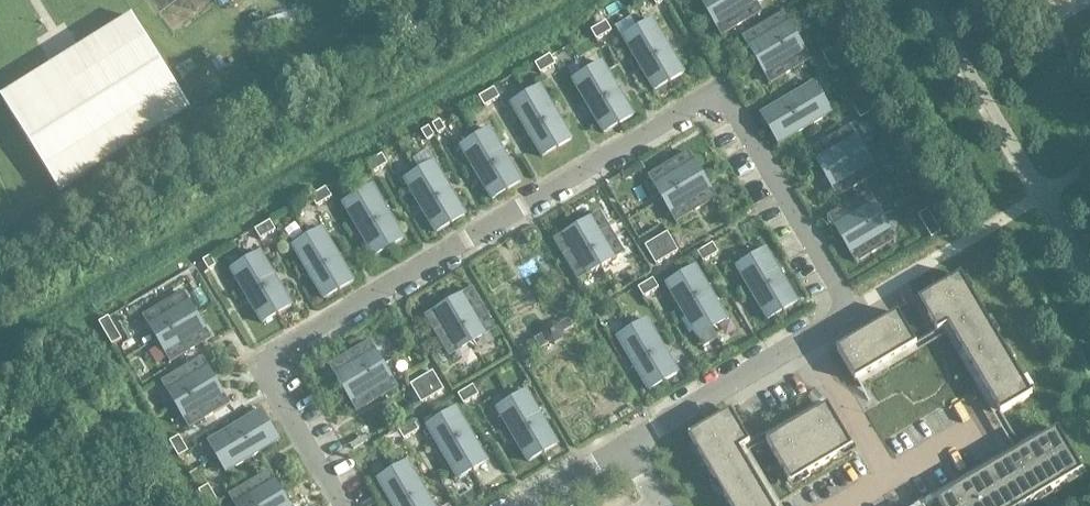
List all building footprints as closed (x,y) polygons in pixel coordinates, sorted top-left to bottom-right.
[(708,13),(729,0),(700,0),(708,13)] [(754,0),(729,0),(708,13),(721,35),(761,12),(754,0)] [(743,38),(757,60),(796,37),(783,14),(743,38)] [(132,17),(81,48),(1,98),(59,191),(190,110),(132,17)] [(638,29),(669,82),(684,73),(653,20),(638,29)] [(606,22),(598,26),(604,36),(612,31),(606,22)] [(596,40),(604,36),(598,26),(591,31),(596,40)] [(654,91),(669,82),(638,29),(623,38),(654,91)] [(810,60),(796,37),(757,60),(770,83),(810,60)] [(832,49),(822,55),(827,62),(836,57),(832,49)] [(556,65),(550,55),(542,60),(548,69),(556,65)] [(841,64),(836,57),(827,62),(831,70),(841,64)] [(540,74),(548,69),(542,60),(535,64),(540,74)] [(602,62),(587,71),(619,124),(634,115),(602,62)] [(604,133),(619,124),(587,71),(572,80),(604,133)] [(761,114),(770,130),(823,98),(814,83),(761,114)] [(541,86),(526,95),(557,148),(572,139),(541,86)] [(500,98),(494,88),(486,93),(492,102),(500,98)] [(484,107),(492,102),(486,93),(479,97),(484,107)] [(542,157),(557,148),(526,95),(511,104),(542,157)] [(832,113),(823,98),(770,130),(779,145),(832,113)] [(852,104),(856,111),(866,106),(861,98),(852,104)] [(856,111),(861,119),(870,113),(866,106),(856,111)] [(432,125),(438,134),(445,130),(440,121),(432,125)] [(421,131),(427,141),(434,136),(429,127),(421,131)] [(811,151),(824,174),(864,150),(850,128),(811,151)] [(475,138),(507,191),(522,182),(490,129),(475,138)] [(492,200),(507,191),(475,138),(460,147),(492,200)] [(877,173),(864,150),(824,174),(837,197),(877,173)] [(649,176),(663,199),(702,176),(689,153),(649,176)] [(382,155),(374,159),(380,169),(388,164),(382,155)] [(372,173),(380,169),(374,159),(367,164),(372,173)] [(434,162),(419,171),(451,224),(466,215),(434,162)] [(436,233),(451,224),(419,171),(404,180),(436,233)] [(716,198),(702,176),(663,199),(676,222),(716,198)] [(358,195),(389,248),(404,239),(373,186),(358,195)] [(326,188),(318,192),(324,202),(332,197),(326,188)] [(316,206),(324,202),(318,192),(311,197),(316,206)] [(829,217),(843,240),(882,216),(869,193),(829,217)] [(374,257),(389,248),(358,195),(342,204),(374,257)] [(918,216),(922,223),(932,218),(927,210),(918,216)] [(600,213),(577,227),(601,267),(623,253),(600,213)] [(896,239),(882,216),(843,240),(856,262),(896,239)] [(936,225),(932,218),(922,223),(927,231),(936,225)] [(270,221),(262,226),(268,235),(276,231),(270,221)] [(941,233),(936,225),(927,231),(931,238),(941,233)] [(260,240),(268,235),(262,226),(255,230),(260,240)] [(578,280),(601,267),(577,227),(554,240),(578,280)] [(307,237),(339,290),(354,281),(322,228),(307,237)] [(660,237),(665,246),(673,242),(667,233),(660,237)] [(324,299),(339,290),(307,237),(292,246),(324,299)] [(658,251),(665,246),(660,237),(652,241),(658,251)] [(650,255),(658,251),(652,241),(645,246),(650,255)] [(678,251),(673,242),(665,246),(671,256),(678,251)] [(705,248),(711,258),(718,253),(713,244),(705,248)] [(663,260),(671,256),(665,246),(658,251),(663,260)] [(703,262),(711,258),(705,248),(697,253),(703,262)] [(766,249),(751,258),(783,311),(798,302),(766,249)] [(656,265),(663,260),(658,251),(650,255),(656,265)] [(246,261),(277,314),(292,305),(261,252),(246,261)] [(203,261),(208,270),(216,266),(210,256),(203,261)] [(767,320),(783,311),(751,258),(736,267),(767,320)] [(262,323),(277,314),(246,261),(230,270),(262,323)] [(696,266),(681,275),(712,328),(727,319),(696,266)] [(697,337),(712,328),(681,275),(666,284),(697,337)] [(1037,499),(1035,496),(1049,488),(1050,491),(1066,481),(1064,478),(1078,470),(1080,473),(1082,472),(1057,430),(1042,439),(1038,433),(1018,445),(1000,414),(1032,395),(1031,393),(1027,395),(1019,381),(1022,379),(1013,363),(1010,365),(1002,352),(1005,350),(996,334),(992,336),(984,322),(987,320),(970,291),(967,293),(959,279),(962,278),(961,275),(918,300),(938,333),(917,345),(898,313),(837,350),(855,381),(856,381),(860,387),(945,336),(1012,448),(915,505),(1025,505),(1037,499)] [(653,279),(645,283),(651,293),(659,288),(653,279)] [(643,297),(651,293),(645,283),(638,288),(643,297)] [(471,290),(448,303),(472,343),(495,329),(471,290)] [(184,293),(144,316),(157,339),(197,316),(184,293)] [(449,356),(472,343),(448,303),(426,316),(449,356)] [(210,338),(197,316),(157,339),(171,362),(210,338)] [(99,323),(103,330),(113,325),(108,317),(99,323)] [(647,320),(632,329),(663,382),(678,373),(647,320)] [(117,332),(113,325),(103,330),(108,337),(117,332)] [(648,391),(663,382),(632,329),(617,338),(648,391)] [(122,339),(117,332),(108,337),(112,345),(122,339)] [(330,366),(343,388),(383,365),(370,342),(330,366)] [(162,382),(176,405),(216,381),(202,359),(162,382)] [(397,387),(383,365),(343,388),(357,411),(397,387)] [(433,372),(425,376),(431,385),(438,381),(433,372)] [(423,390),(431,385),(425,376),(418,380),(423,390)] [(410,385),(416,394),(423,390),(418,380),(410,385)] [(229,404),(216,381),(176,405),(189,428),(229,404)] [(438,381),(431,385),(436,395),(444,390),(438,381)] [(429,399),(436,395),(431,385),(423,390),(429,399)] [(473,386),(465,390),(471,400),(479,395),(473,386)] [(421,403),(429,399),(423,390),(416,394),(421,403)] [(463,404),(471,400),(465,390),(458,395),(463,404)] [(527,391),(512,400),(543,453),(558,444),(527,391)] [(528,462),(543,453),(512,400),(496,409),(528,462)] [(749,453),(766,442),(791,484),(794,483),(792,480),(806,472),(807,475),(836,458),(835,454),(848,446),(850,450),(853,448),(828,406),(826,407),(823,400),(750,444),(731,412),(688,437),(690,439),(693,437),(701,451),(698,453),(715,482),(718,480),(726,493),(723,495),(729,505),(780,505),(749,453)] [(456,408),(441,417),(473,470),(488,461),(456,408)] [(208,442),(217,457),(270,426),(261,411),(208,442)] [(457,479),(473,470),(441,417),(426,426),(457,479)] [(413,421),(406,425),(411,435),(419,430),(413,421)] [(404,439),(411,435),(406,425),(398,430),(404,439)] [(279,441),(270,426),(217,457),(226,472),(279,441)] [(179,436),(170,442),(174,449),(184,444),(179,436)] [(188,451),(184,444),(174,449),(179,457),(188,451)] [(392,471),(413,505),(434,505),(408,462),(392,471)] [(392,471),(377,480),(393,505),(413,505),(392,471)] [(236,505),(264,505),(283,495),(269,472),(230,496),(236,505)] [(199,491),(203,499),(213,493),(208,485),(199,491)] [(213,493),(203,499),(208,505),(217,501),(213,493)] [(283,495),(264,505),(289,505),(283,495)]
